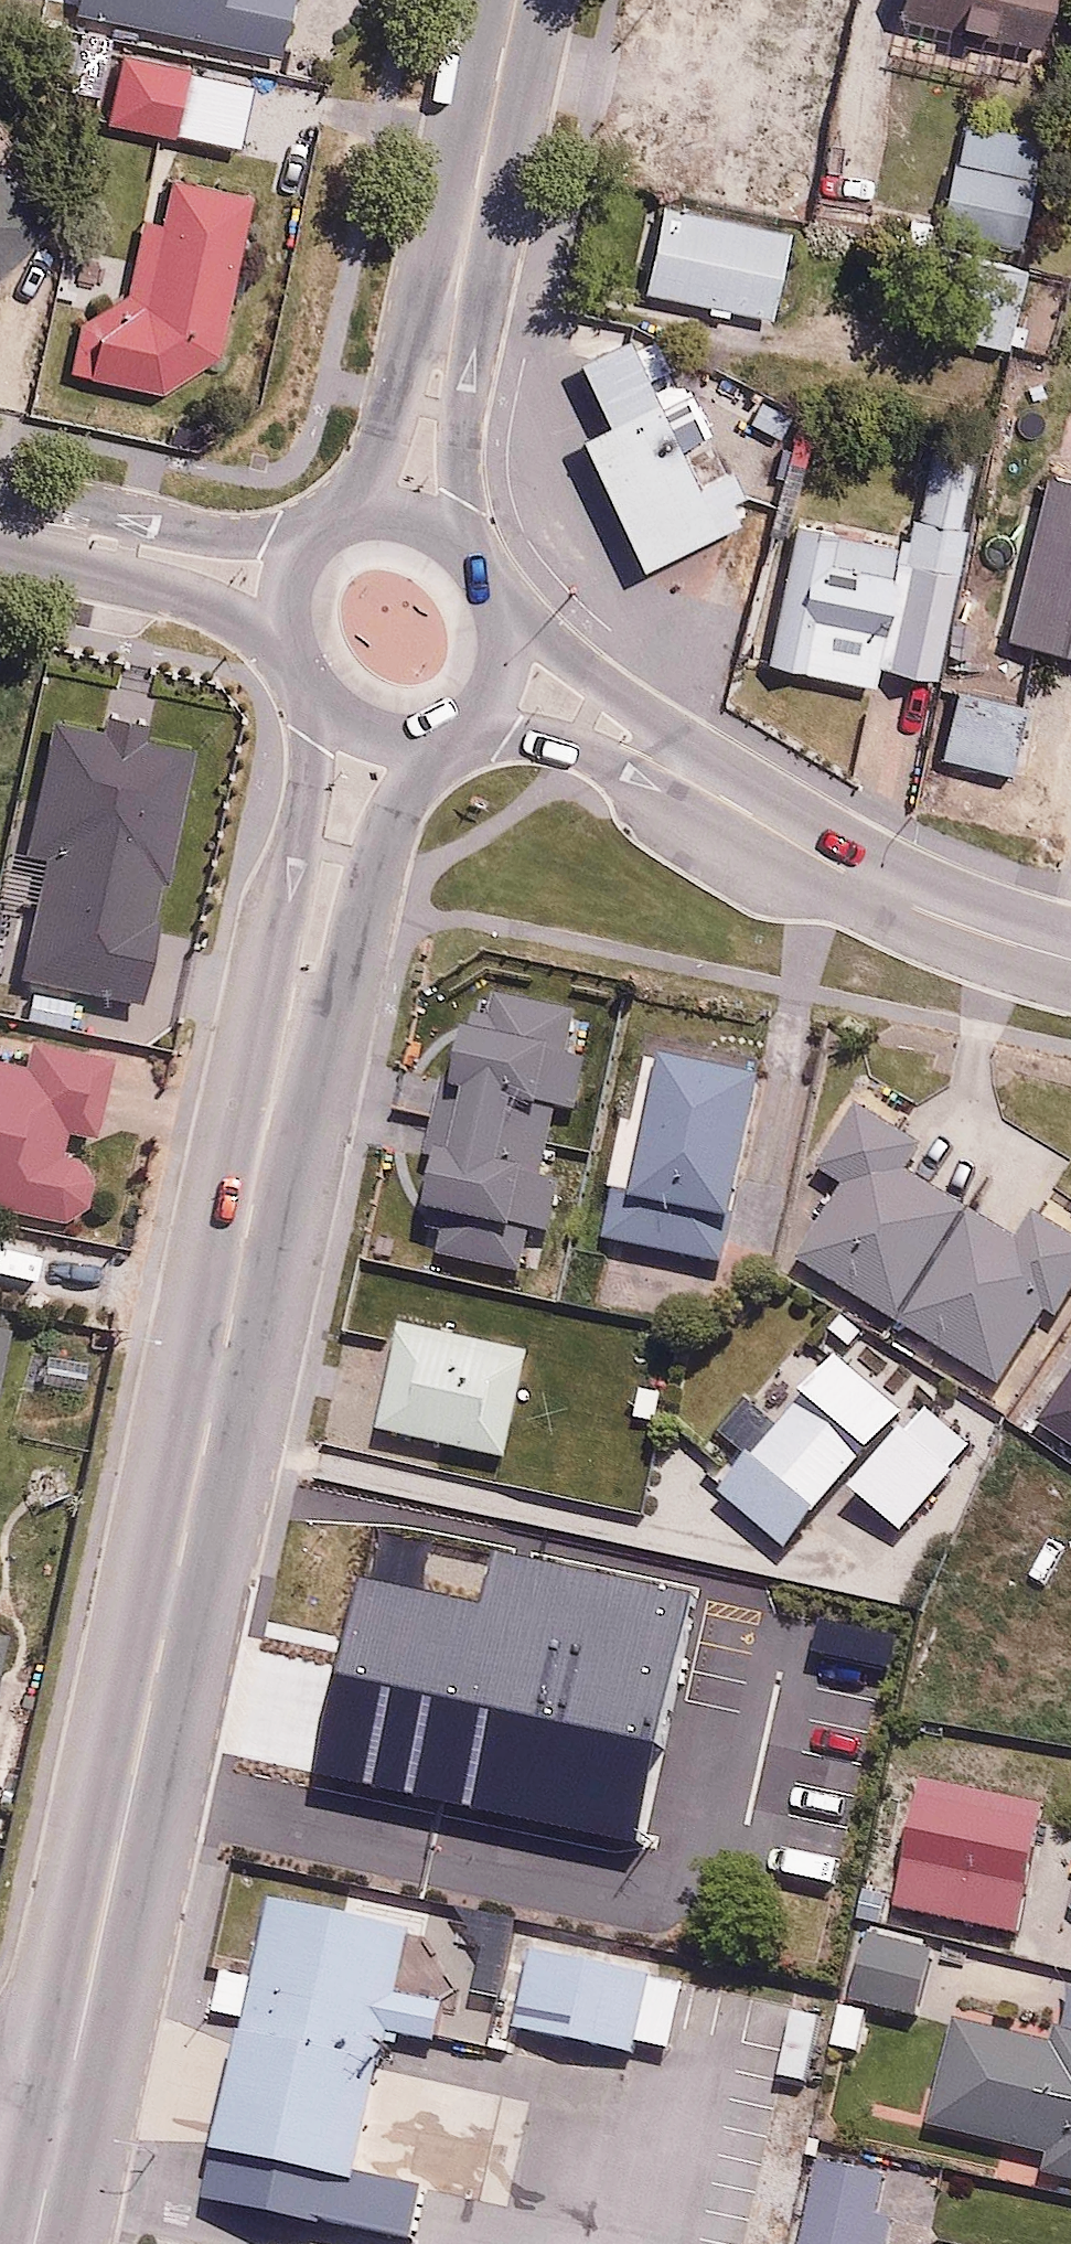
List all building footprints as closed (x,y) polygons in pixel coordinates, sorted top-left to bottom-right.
[(81,11),(285,60),(300,0),(84,0),(81,11)] [(958,27),(992,35),(1001,0),(964,0),(958,27)] [(193,70),(121,46),(97,118),(169,141),(193,70)] [(1039,130),(963,111),(935,225),(1011,244),(1039,130)] [(0,165),(0,278),(56,231),(0,165)] [(132,309),(83,309),(72,367),(166,386),(215,356),(253,198),(173,175),(163,228),(148,225),(132,309)] [(706,300),(704,309),(728,314),(730,305),(775,315),(794,227),(637,194),(616,295),(654,303),(656,290),(706,300)] [(1029,267),(995,257),(971,343),(1005,352),(1029,267)] [(696,550),(607,356),(559,379),(588,442),(564,454),(624,583),(696,550)] [(973,520),(985,425),(935,419),(923,514),(973,520)] [(1053,469),(1011,645),(1070,660),(1070,474),(1053,469)] [(959,540),(899,526),(889,566),(843,555),(849,530),(798,517),(764,655),(875,683),(881,662),(926,673),(959,540)] [(1007,817),(1036,702),(955,682),(926,797),(1007,817)] [(190,744),(51,716),(22,861),(43,865),(21,978),(139,1001),(190,744)] [(551,1232),(562,1179),(539,1174),(554,1106),(571,1110),(584,1053),(566,1049),(575,1009),(474,987),(416,1252),(517,1274),(528,1227),(551,1232)] [(111,1058),(37,1041),(31,1066),(0,1059),(0,1195),(83,1213),(94,1163),(64,1156),(69,1132),(94,1137),(111,1058)] [(623,1116),(597,1238),(726,1266),(768,1070),(653,1046),(638,1119),(623,1116)] [(800,1255),(999,1377),(1043,1305),(1058,1314),(1070,1293),(1070,1233),(1033,1210),(1017,1236),(905,1166),(920,1142),(862,1107),(825,1168),(845,1181),(800,1255)] [(0,1319),(0,1387),(14,1322),(0,1319)] [(536,1354),(403,1321),(378,1424),(511,1456),(536,1354)] [(903,1403),(841,1351),(723,1494),(785,1545),(903,1403)] [(1044,1410),(1054,1417),(1041,1436),(1070,1456),(1070,1371),(1044,1410)] [(970,1445),(924,1407),(857,1488),(903,1527),(970,1445)] [(454,1754),(428,1748),(401,1868),(539,1899),(566,1779),(534,1772),(560,1657),(479,1639),(454,1754)] [(1048,1803),(930,1775),(899,1907),(1017,1935),(1048,1803)] [(1062,1922),(1070,1924),(1070,1890),(1062,1922)] [(411,1922),(270,1892),(206,2192),(410,2235),(421,2185),(357,2172),(411,1922)] [(936,1950),(867,1924),(841,1990),(911,2017),(936,1950)] [(653,1963),(514,1932),(495,2020),(634,2050),(653,1963)] [(1027,1960),(954,1943),(946,1979),(1019,1996),(1027,1960)] [(927,2127),(1044,2154),(1040,2173),(1070,2180),(1070,2030),(1060,2028),(1057,2043),(951,2019),(927,2127)] [(890,2166),(822,2151),(802,2243),(888,2243),(894,2215),(880,2212),(890,2166)]
